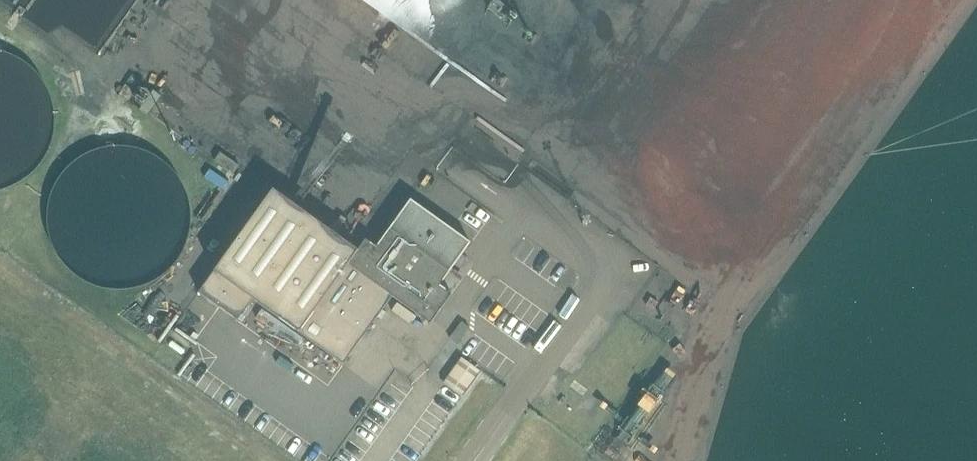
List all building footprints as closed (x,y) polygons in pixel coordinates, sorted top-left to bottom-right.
[(54,119),(53,106),(49,94),(42,80),(35,70),(24,61),(12,54),(0,50),(0,189),(9,186),(15,183),(23,178),(34,169),(42,159),(49,145),(53,133),(54,119)] [(138,70),(148,56),(138,50),(129,65),(138,70)] [(191,236),(192,221),(191,206),(187,194),(180,181),(173,172),(163,164),(153,157),(143,153),(137,152),(125,150),(118,150),(109,151),(96,155),(83,161),(73,169),(63,180),(56,192),(52,206),(50,220),(52,235),(55,248),(62,261),(70,271),(77,276),(83,281),(89,285),(96,288),(110,291),(121,292),(132,291),(141,290),(147,288),(154,285),(160,281),(172,271),(180,261),(187,248),(191,236)] [(234,242),(198,291),(237,319),(253,298),(343,363),(392,295),(430,323),(432,319),(451,293),(461,280),(458,278),(458,277),(458,276),(459,276),(459,275),(458,275),(458,274),(458,273),(458,272),(457,272),(456,271),(455,271),(454,271),(453,271),(452,271),(452,272),(451,272),(451,273),(449,271),(452,267),(470,242),(410,199),(389,228),(376,246),(365,238),(357,249),(273,189),(234,242)] [(457,343),(468,328),(469,327),(461,321),(449,337),(457,343)] [(463,395),(481,371),(461,357),(443,381),(463,395)]
